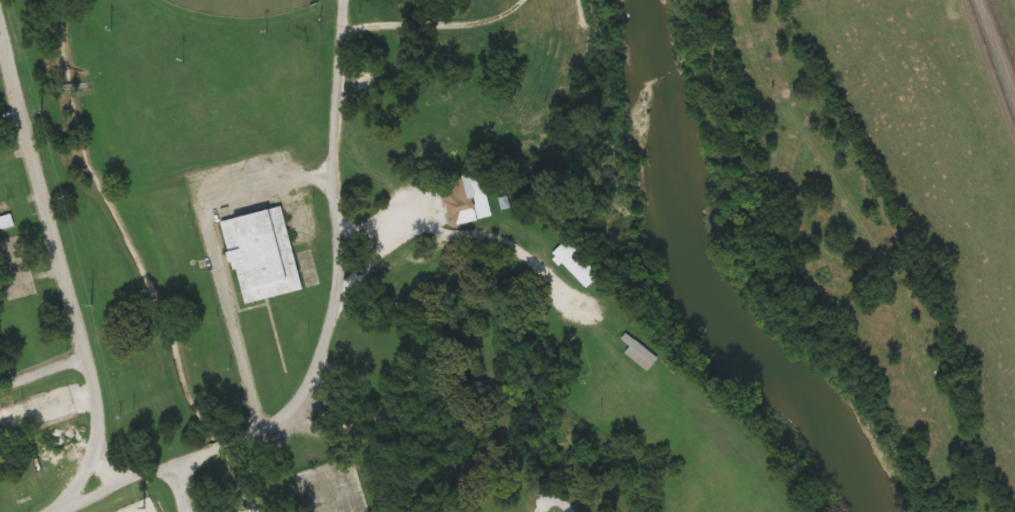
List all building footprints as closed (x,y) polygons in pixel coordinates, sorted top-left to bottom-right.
[(500,216),(489,171),(457,178),(459,187),(449,189),(458,226),(500,216)] [(247,303),(308,290),(290,206),(229,220),(247,303)] [(18,226),(15,215),(1,218),(4,230),(18,226)] [(609,275),(575,240),(560,254),(594,289),(609,275)]
